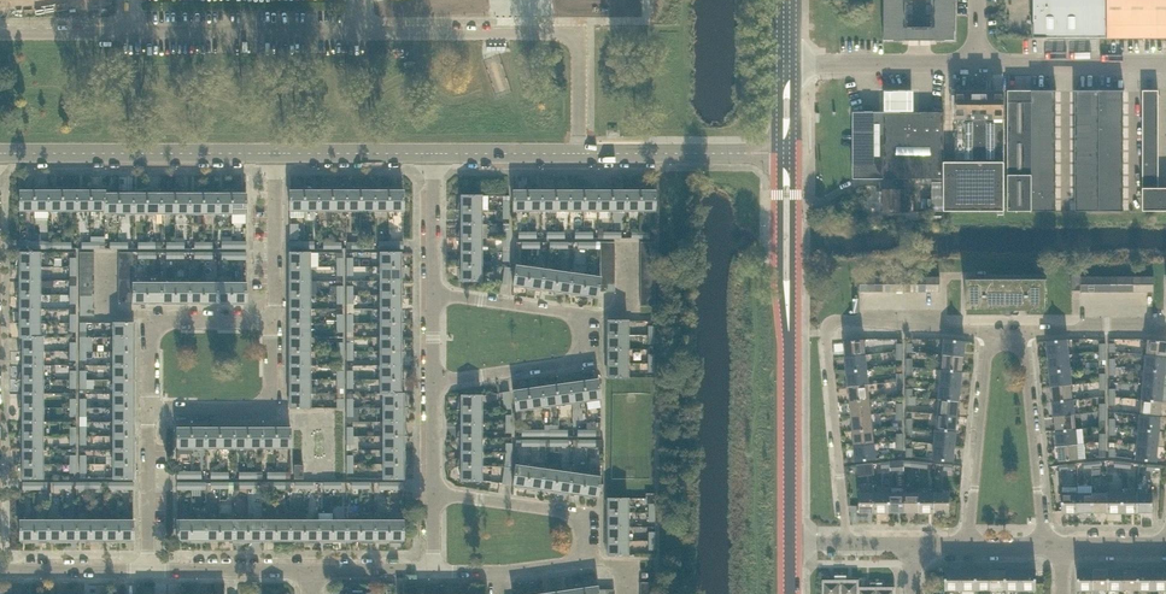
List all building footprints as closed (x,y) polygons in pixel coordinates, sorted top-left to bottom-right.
[(1034,37),(1079,37),(1106,37),(1106,0),(1034,0),(1034,37)] [(1108,38),(1165,38),(1165,0),(1108,0),(1108,38)] [(913,3),(884,3),(884,15),(913,15),(913,3)] [(956,3),(932,3),(932,15),(956,15),(956,11),(956,3)] [(913,15),(884,15),(884,27),(913,27),(913,15)] [(956,15),(932,15),(932,27),(956,27),(956,15)] [(913,27),(884,27),(884,40),(920,40),(920,27),(913,27)] [(932,27),(920,27),(920,40),(956,40),(956,27),(932,27)] [(913,88),(885,89),(885,110),(913,110),(913,88)] [(1004,211),(1004,90),(956,90),(956,163),(944,163),(944,179),(944,211),(1004,211)] [(1032,102),(1032,95),(1032,94),(1032,90),(1008,90),(1008,140),(1008,211),(1032,211),(1032,210),(1032,199),(1032,187),(1032,175),(1032,163),(1032,151),(1032,139),(1032,127),(1032,115),(1032,102)] [(1032,102),(1056,102),(1056,90),(1036,90),(1032,90),(1032,94),(1032,95),(1032,102)] [(1076,102),(1100,102),(1100,90),(1075,90),(1076,102)] [(1100,90),(1100,102),(1124,102),(1124,90),(1100,90)] [(1159,103),(1159,90),(1143,90),(1143,103),(1159,103)] [(1032,115),(1056,114),(1056,102),(1032,102),(1032,115)] [(1076,114),(1100,114),(1100,102),(1076,102),(1076,114)] [(1100,102),(1100,114),(1124,114),(1124,102),(1100,102)] [(1143,115),(1159,115),(1159,103),(1143,103),(1143,115)] [(944,163),(944,112),(911,112),(911,113),(884,112),(855,112),(855,135),(855,178),(884,178),(944,179),(944,163)] [(1032,127),(1056,127),(1056,114),(1032,115),(1032,127)] [(1076,127),(1100,126),(1100,114),(1076,114),(1076,127)] [(1100,114),(1100,126),(1124,126),(1124,114),(1100,114)] [(1143,127),(1159,127),(1159,115),(1143,115),(1143,127)] [(1076,139),(1100,139),(1100,126),(1076,127),(1076,139)] [(1100,126),(1100,139),(1124,138),(1124,126),(1100,126)] [(1032,139),(1056,139),(1056,127),(1032,127),(1032,139)] [(1143,140),(1159,140),(1159,127),(1143,127),(1143,140)] [(1100,139),(1100,151),(1124,151),(1124,138),(1100,139)] [(1032,151),(1056,151),(1056,139),(1032,139),(1032,151)] [(1076,151),(1100,151),(1100,139),(1076,139),(1076,151)] [(1143,152),(1159,152),(1159,140),(1143,140),(1143,152)] [(1032,163),(1056,163),(1056,151),(1032,151),(1032,163)] [(1076,163),(1100,163),(1100,151),(1076,151),(1076,163)] [(1100,151),(1100,163),(1124,163),(1124,151),(1100,151)] [(1143,164),(1159,164),(1159,152),(1143,152),(1143,164)] [(1032,175),(1056,175),(1056,163),(1032,163),(1032,175)] [(1076,175),(1100,175),(1100,163),(1076,163),(1076,175)] [(1100,163),(1100,175),(1124,175),(1124,163),(1100,163)] [(1143,176),(1159,176),(1159,164),(1143,164),(1143,176)] [(1032,187),(1056,187),(1056,175),(1032,175),(1032,187)] [(1076,187),(1100,187),(1100,175),(1076,175),(1076,187)] [(1100,175),(1100,187),(1124,187),(1124,175),(1100,175)] [(1159,189),(1159,188),(1159,176),(1143,176),(1143,189),(1159,189)] [(944,211),(944,182),(933,182),(933,211),(944,211)] [(1032,199),(1056,199),(1056,187),(1032,187),(1032,199)] [(1076,199),(1100,199),(1100,187),(1076,187),(1076,199)] [(1100,187),(1100,199),(1124,199),(1124,187),(1100,187)] [(1165,211),(1165,188),(1159,188),(1159,189),(1143,189),(1143,211),(1165,211)] [(901,211),(901,189),(884,189),(884,211),(901,211)] [(20,210),(34,210),(34,190),(20,190),(20,210)] [(34,210),(48,210),(48,190),(34,190),(34,210)] [(48,210),(62,210),(62,190),(48,190),(48,210)] [(62,210),(77,210),(77,190),(62,190),(62,210)] [(77,210),(91,210),(91,190),(77,190),(77,210)] [(105,210),(105,193),(105,190),(91,190),(91,210),(105,210)] [(290,210),(304,210),(304,190),(290,190),(290,210)] [(304,210),(318,210),(318,190),(304,190),(304,210)] [(318,210),(333,210),(332,190),(318,190),(318,210)] [(333,210),(347,210),(346,190),(332,190),(333,210)] [(347,210),(361,210),(361,190),(346,190),(347,210)] [(361,210),(375,210),(375,190),(361,190),(361,210)] [(389,190),(375,190),(375,210),(389,210),(389,190)] [(389,190),(389,210),(403,210),(403,190),(389,190)] [(513,210),(527,210),(527,190),(513,190),(513,210)] [(527,210),(541,210),(541,190),(527,190),(527,210)] [(555,210),(555,190),(541,190),(541,210),(555,210)] [(555,210),(570,210),(570,190),(555,190),(555,210)] [(570,210),(584,210),(584,190),(570,190),(570,210)] [(584,210),(598,210),(598,190),(584,190),(584,210)] [(598,210),(612,210),(612,190),(598,190),(598,210)] [(626,210),(626,190),(612,190),(612,210),(626,210)] [(626,210),(640,210),(640,190),(626,190),(626,210)] [(640,210),(655,210),(655,190),(640,190),(640,210)] [(105,213),(119,214),(119,193),(105,193),(105,210),(105,213)] [(119,214),(133,214),(133,193),(119,193),(119,214)] [(133,214),(147,214),(147,193),(133,193),(133,214)] [(147,214),(161,214),(161,193),(147,193),(147,214)] [(161,214),(175,214),(175,193),(161,193),(161,214)] [(175,214),(189,214),(189,193),(175,193),(175,214)] [(189,214),(204,214),(204,193),(189,193),(189,214)] [(204,214),(218,214),(218,193),(204,193),(204,214)] [(218,214),(232,214),(232,193),(218,193),(218,214)] [(232,214),(246,213),(246,193),(232,193),(232,214)] [(461,209),(481,209),(481,195),(461,195),(461,209)] [(1056,199),(1032,199),(1032,210),(1032,211),(1056,211),(1056,199)] [(1076,211),(1100,211),(1100,199),(1076,199),(1076,208),(1076,211)] [(1100,199),(1100,211),(1124,211),(1124,205),(1124,199),(1100,199)] [(481,223),(481,209),(461,209),(461,223),(481,223)] [(481,238),(481,223),(461,223),(461,237),(481,238)] [(297,239),(298,224),(290,224),(290,239),(297,239)] [(481,252),(481,238),(461,237),(461,252),(481,252)] [(44,253),(40,252),(20,252),(20,266),(40,266),(40,257),(44,257),(44,253)] [(310,267),(310,252),(290,252),(290,267),(310,267)] [(380,266),(400,266),(400,252),(380,252),(380,266)] [(481,266),(481,252),(461,252),(461,266),(481,266)] [(527,287),(530,267),(516,265),(513,285),(527,287)] [(44,276),(40,275),(40,266),(20,266),(20,280),(44,280),(44,276)] [(380,281),(400,281),(400,266),(380,266),(380,281)] [(481,280),(481,266),(461,266),(461,280),(481,280)] [(509,284),(511,267),(505,266),(502,283),(509,284)] [(290,281),(310,281),(310,267),(290,267),(290,281)] [(541,289),(544,269),(530,267),(527,287),(541,289)] [(555,291),(558,271),(544,269),(541,289),(555,291)] [(569,293),(572,273),(558,271),(555,291),(569,293)] [(584,290),(587,275),(572,273),(569,293),(583,295),(584,290)] [(598,291),(599,284),(600,277),(587,275),(584,290),(583,295),(597,297),(598,291)] [(1081,290),(1081,276),(1072,276),(1072,290),(1073,290),(1080,290),(1081,290)] [(1045,283),(968,283),(968,279),(967,279),(967,310),(1002,310),(1002,311),(1003,312),(1003,313),(1004,313),(1004,314),(1005,315),(1006,315),(1008,316),(1009,316),(1011,316),(1012,315),(1013,314),(1014,313),(1014,312),(1015,312),(1015,310),(1046,310),(1046,279),(1044,279),(1045,283)] [(40,285),(44,286),(44,280),(20,280),(20,295),(40,295),(40,285)] [(310,295),(310,290),(310,281),(290,281),(290,295),(310,295)] [(400,295),(400,290),(400,281),(380,281),(380,295),(400,295)] [(147,303),(147,290),(147,283),(133,283),(133,287),(133,294),(133,301),(133,303),(147,303)] [(161,303),(161,290),(161,283),(147,283),(147,290),(147,303),(161,303)] [(175,303),(175,290),(175,283),(161,283),(161,290),(161,303),(175,303)] [(190,303),(190,290),(190,283),(175,283),(175,290),(175,303),(190,303)] [(204,303),(204,290),(203,283),(190,283),(190,290),(190,303),(204,303)] [(218,303),(218,290),(218,283),(203,283),(204,290),(204,303),(218,303)] [(232,303),(232,290),(232,283),(218,283),(218,290),(218,303),(232,303)] [(246,303),(246,283),(232,283),(232,290),(232,303),(246,303)] [(20,309),(40,309),(40,295),(20,295),(20,309)] [(290,309),(310,309),(310,295),(290,295),(290,309)] [(380,309),(400,309),(400,295),(380,295),(380,309)] [(20,323),(40,323),(40,309),(20,309),(20,323)] [(290,323),(310,323),(310,309),(290,309),(290,323)] [(380,323),(400,323),(400,309),(380,309),(380,323)] [(628,334),(628,320),(608,320),(607,334),(628,334)] [(133,337),(133,322),(113,322),(113,337),(133,337)] [(40,337),(40,323),(20,323),(20,337),(23,337),(40,337)] [(290,337),(310,337),(310,323),(290,323),(290,337)] [(380,337),(400,337),(400,323),(380,323),(380,337)] [(627,349),(628,334),(607,334),(607,349),(627,349)] [(43,351),(43,337),(40,337),(23,337),(23,351),(43,351)] [(113,351),(133,351),(133,337),(113,337),(113,351)] [(290,351),(310,351),(310,337),(290,337),(290,351)] [(380,351),(400,351),(400,337),(380,337),(380,351)] [(866,355),(864,340),(864,339),(845,341),(846,357),(866,355)] [(964,357),(965,341),(946,339),(944,355),(964,357)] [(1049,357),(1068,355),(1067,339),(1048,341),(1049,357)] [(1149,339),(1147,355),(1165,357),(1165,341),(1149,339)] [(607,363),(627,363),(627,349),(607,349),(607,363)] [(23,365),(43,365),(43,351),(23,351),(23,365)] [(113,365),(133,365),(133,351),(113,351),(113,365)] [(290,365),(310,365),(310,351),(290,351),(290,365)] [(380,365),(400,365),(400,351),(380,351),(380,365)] [(848,372),(867,370),(866,355),(846,357),(848,372)] [(962,372),(964,357),(944,355),(943,370),(962,372)] [(1051,372),(1070,370),(1068,355),(1049,357),(1051,372)] [(1165,362),(1165,357),(1147,355),(1146,370),(1165,372),(1165,362)] [(607,377),(627,377),(627,363),(607,363),(607,377)] [(23,379),(43,379),(43,365),(23,365),(23,379)] [(113,379),(133,379),(133,365),(113,365),(113,379)] [(290,379),(310,379),(310,365),(290,365),(290,379)] [(380,379),(400,379),(400,365),(380,365),(380,379)] [(849,387),(868,385),(867,370),(848,372),(849,387)] [(961,387),(962,372),(943,370),(941,385),(961,387)] [(1052,387),(1071,385),(1070,370),(1051,372),(1052,387)] [(1164,387),(1165,372),(1146,370),(1144,385),(1164,387)] [(23,393),(43,393),(43,379),(23,379),(23,393)] [(113,393),(133,393),(133,379),(113,379),(113,393)] [(290,393),(310,393),(310,379),(290,379),(290,393)] [(400,393),(400,379),(380,379),(380,394),(383,394),(383,393),(400,393)] [(586,400),(600,398),(597,379),(583,381),(586,400)] [(572,402),(586,400),(583,381),(569,383),(572,402)] [(558,404),(572,402),(569,383),(555,385),(558,404)] [(544,406),(558,404),(555,385),(541,387),(544,406)] [(851,401),(870,400),(868,385),(849,387),(851,401)] [(959,402),(961,387),(941,385),(940,400),(959,402)] [(1053,401),(1073,399),(1071,385),(1052,387),(1053,401)] [(1162,402),(1164,387),(1144,385),(1143,399),(1162,402)] [(530,408),(544,406),(541,387),(527,388),(530,408)] [(516,410),(530,408),(527,388),(513,390),(516,410)] [(504,408),(512,407),(509,391),(502,392),(504,408)] [(23,407),(43,407),(43,393),(23,393),(23,407)] [(113,407),(133,407),(133,393),(113,393),(113,407)] [(290,408),(310,408),(310,393),(290,393),(290,408)] [(403,407),(403,393),(400,393),(383,393),(383,394),(383,407),(403,407)] [(461,409),(481,409),(481,395),(461,395),(461,409)] [(1055,416),(1074,414),(1073,399),(1053,401),(1055,416)] [(1161,416),(1162,402),(1143,399),(1141,414),(1161,416)] [(852,416),(871,414),(870,400),(851,401),(852,416)] [(958,416),(959,402),(940,400),(938,414),(939,414),(958,416)] [(23,421),(43,421),(43,407),(23,407),(23,421)] [(113,421),(133,421),(133,407),(113,407),(113,421)] [(403,421),(403,407),(383,407),(383,421),(403,421)] [(461,423),(481,423),(481,409),(461,409),(461,423)] [(853,431),(873,429),(871,414),(852,416),(853,431)] [(958,416),(939,414),(938,414),(937,429),(956,431),(958,416)] [(1056,431),(1076,429),(1074,414),(1055,416),(1056,431)] [(1159,431),(1161,416),(1141,414),(1140,429),(1159,431)] [(23,435),(43,435),(43,421),(23,421),(23,435)] [(113,435),(133,435),(133,421),(113,421),(113,435)] [(403,435),(403,421),(383,421),(383,435),(403,435)] [(461,437),(481,437),(481,423),(461,423),(461,437)] [(205,448),(219,448),(219,427),(205,428),(205,448)] [(219,448),(234,448),(234,427),(219,427),(219,448)] [(234,448),(248,448),(248,427),(234,427),(234,448)] [(248,448),(262,448),(262,427),(248,427),(248,448)] [(262,448),(276,448),(276,427),(262,427),(262,448)] [(276,448),(290,448),(290,427),(276,427),(276,448)] [(177,448),(191,448),(191,428),(177,428),(177,448)] [(191,448),(205,448),(205,428),(191,428),(191,448)] [(855,446),(874,444),(873,429),(853,431),(855,446)] [(955,446),(956,431),(937,429),(935,444),(955,446)] [(1058,446),(1077,444),(1076,429),(1056,431),(1058,446)] [(1158,446),(1159,431),(1140,429),(1138,444),(1158,446)] [(23,450),(43,449),(43,435),(23,435),(23,450)] [(113,450),(133,450),(133,435),(113,435),(113,450)] [(403,449),(403,435),(383,435),(383,449),(403,449)] [(481,451),(481,437),(461,437),(461,451),(481,451)] [(856,461),(876,459),(874,444),(855,446),(856,461)] [(953,461),(955,446),(935,444),(934,459),(953,461)] [(1059,461),(1079,459),(1077,444),(1058,446),(1059,461)] [(1156,461),(1158,446),(1138,444),(1137,459),(1156,461)] [(23,463),(43,463),(43,449),(23,450),(23,463)] [(403,463),(403,449),(383,449),(383,463),(403,463)] [(113,464),(133,464),(133,450),(113,450),(113,464)] [(481,466),(481,451),(461,451),(461,465),(481,466)] [(23,478),(43,478),(43,463),(23,463),(23,478)] [(403,478),(403,463),(383,463),(383,473),(379,472),(379,478),(383,478),(403,478)] [(113,478),(133,478),(133,464),(113,464),(113,473),(109,472),(109,477),(113,478)] [(303,478),(303,464),(294,464),(294,478),(303,478)] [(481,480),(481,466),(461,465),(461,480),(481,480)] [(527,487),(530,467),(516,465),(513,485),(527,487)] [(509,484),(511,467),(504,466),(502,483),(509,484)] [(541,489),(544,469),(530,467),(527,487),(541,489)] [(555,491),(558,471),(544,469),(541,489),(555,491)] [(569,492),(572,473),(558,471),(555,491),(569,492)] [(583,494),(586,475),(572,473),(569,492),(583,494)] [(597,496),(600,477),(586,475),(583,494),(597,496)] [(875,512),(875,493),(860,493),(860,512),(875,512)] [(890,512),(890,493),(875,493),(875,512),(890,512)] [(905,512),(905,493),(890,493),(890,512),(905,512)] [(905,512),(920,512),(920,493),(905,493),(905,512)] [(920,512),(935,512),(935,493),(920,493),(920,512)] [(935,512),(950,512),(950,493),(935,493),(935,512)] [(1063,512),(1078,512),(1078,493),(1063,493),(1063,512)] [(1078,512),(1093,512),(1093,493),(1078,493),(1078,512)] [(1093,512),(1108,512),(1108,493),(1093,493),(1093,512)] [(1108,512),(1123,512),(1123,493),(1108,493),(1108,512)] [(1123,512),(1138,512),(1138,493),(1123,493),(1123,512)] [(1138,512),(1153,512),(1153,493),(1138,493),(1138,512)] [(607,512),(628,513),(628,498),(607,498),(607,512)] [(628,527),(628,513),(607,512),(607,527),(628,527)] [(318,520),(319,515),(318,515),(313,515),(313,520),(304,520),(304,540),(318,540),(318,520)] [(20,540),(34,540),(34,520),(20,520),(20,540)] [(48,540),(48,520),(34,520),(34,540),(48,540)] [(48,540),(63,540),(63,520),(48,520),(48,540)] [(77,540),(77,520),(63,520),(63,540),(77,540)] [(77,540),(91,540),(91,520),(77,520),(77,540)] [(91,540),(105,540),(105,520),(91,520),(91,540)] [(119,540),(119,520),(105,520),(105,540),(119,540)] [(119,540),(133,540),(133,520),(119,520),(119,540)] [(192,540),(192,520),(177,520),(177,540),(192,540)] [(206,540),(206,520),(192,520),(192,540),(206,540)] [(220,540),(220,520),(206,520),(206,540),(220,540)] [(234,540),(234,520),(220,520),(220,540),(234,540)] [(248,540),(248,520),(234,520),(234,540),(248,540)] [(262,540),(262,520),(248,520),(248,540),(262,540)] [(276,540),(276,520),(262,520),(262,540),(276,540)] [(290,540),(290,520),(276,520),(276,540),(290,540)] [(304,540),(304,520),(290,520),(290,540),(304,540)] [(332,540),(332,520),(318,520),(318,540),(332,540)] [(346,540),(347,520),(332,520),(332,540),(346,540)] [(361,540),(361,520),(347,520),(346,540),(361,540)] [(375,540),(375,520),(361,520),(361,540),(375,540)] [(389,540),(389,520),(375,520),(375,540),(389,540)] [(403,540),(403,520),(389,520),(389,540),(403,540)] [(628,541),(628,527),(607,527),(607,540),(628,541)] [(628,555),(628,541),(607,540),(607,555),(628,555)] [(961,589),(961,570),(946,570),(946,589),(961,589)] [(961,589),(976,589),(976,570),(961,570),(961,589)] [(976,589),(991,589),(991,570),(976,570),(976,589)] [(991,589),(1006,589),(1006,570),(991,570),(991,589)] [(1006,589),(1021,589),(1021,570),(1006,570),(1006,589)] [(1021,589),(1037,589),(1037,570),(1021,570),(1021,589)] [(1094,589),(1094,570),(1078,570),(1078,589),(1094,589)] [(1109,589),(1109,570),(1094,570),(1094,589),(1109,589)] [(1124,589),(1124,570),(1109,570),(1109,589),(1124,589)] [(1139,589),(1139,570),(1124,570),(1124,589),(1139,589)] [(1153,589),(1154,570),(1139,570),(1139,589),(1153,589)] [(1154,570),(1153,589),(1165,589),(1165,570),(1154,570)] [(841,575),(835,575),(835,579),(823,580),(823,593),(841,593),(841,575)] [(847,575),(841,575),(841,593),(859,593),(859,587),(859,579),(847,579),(847,575)] [(877,587),(877,582),(871,582),(871,587),(859,587),(859,593),(877,593),(877,587)] [(882,587),(882,582),(877,582),(877,587),(877,593),(895,593),(895,587),(882,587)] [(598,589),(597,586),(583,588),(584,593),(598,593),(598,589)]
